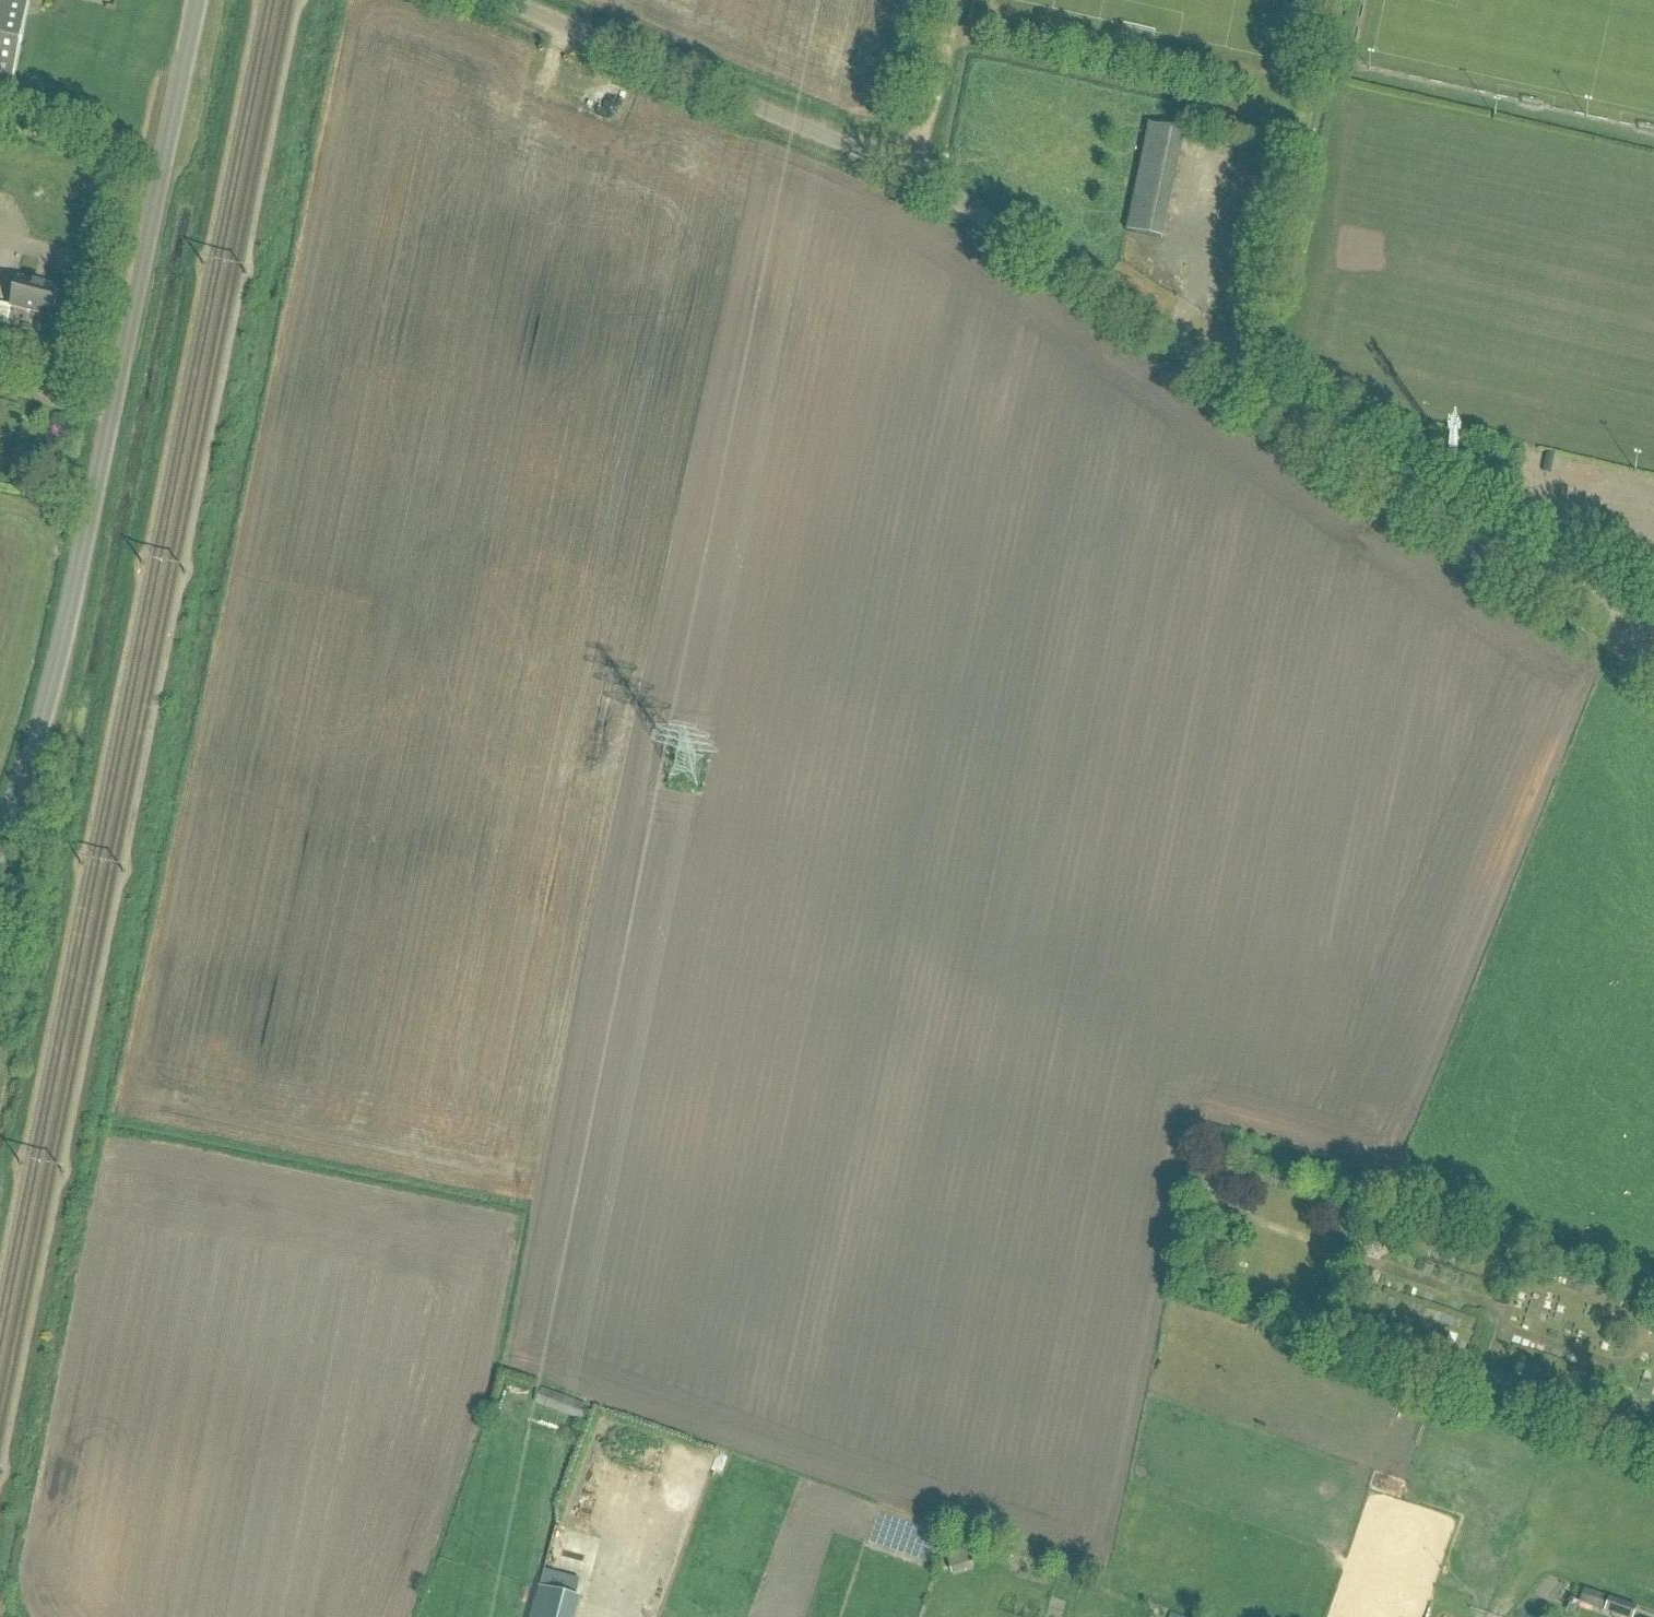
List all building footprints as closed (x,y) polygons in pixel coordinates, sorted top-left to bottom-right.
[(12,90),(29,2),(18,0),(0,0),(0,88),(12,90)] [(1178,137),(1142,129),(1118,234),(1154,242),(1178,137)] [(1268,214),(1272,193),(1261,191),(1257,212),(1268,214)] [(52,318),(59,289),(19,279),(11,308),(52,318)] [(9,306),(0,304),(0,321),(6,322),(9,306)] [(1448,1332),(1455,1309),(1376,1284),(1369,1307),(1448,1332)] [(573,1578),(534,1570),(525,1616),(565,1616),(573,1578)] [(1636,1610),(1584,1590),(1579,1604),(1614,1616),(1633,1616),(1636,1610)]
